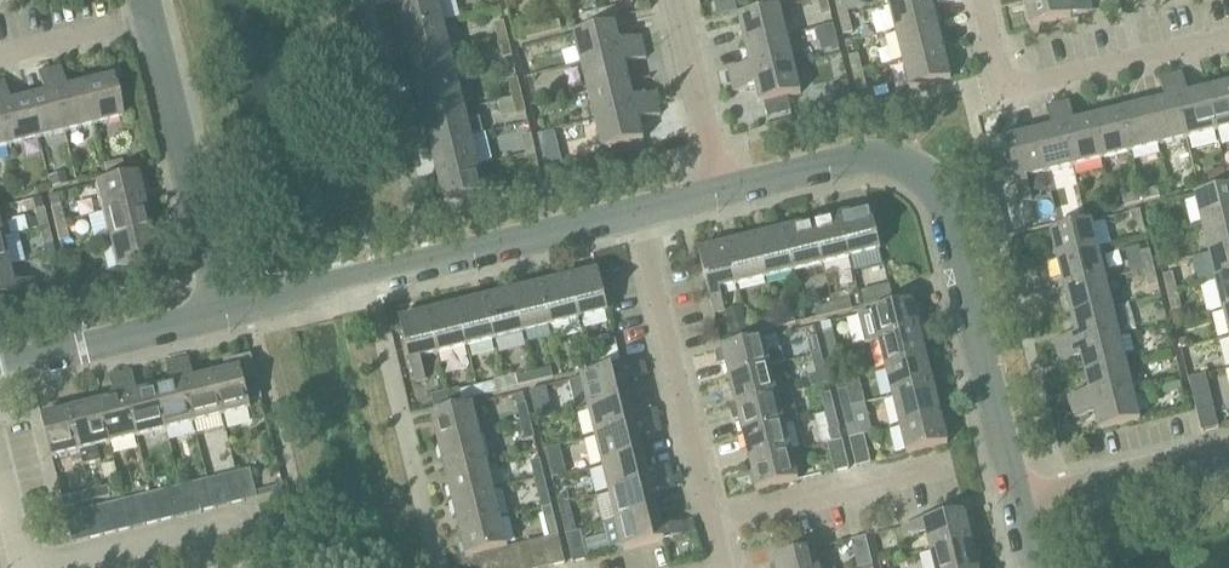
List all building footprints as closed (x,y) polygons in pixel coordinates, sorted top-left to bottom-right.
[(397,4),(404,33),(445,23),(461,19),(456,0),(415,0),(397,4)] [(735,0),(727,0),(731,13),(738,11),(735,0)] [(823,17),(832,14),(828,0),(818,0),(823,17)] [(849,16),(846,0),(841,0),(836,1),(840,19),(849,16)] [(938,24),(932,0),(912,0),(889,6),(896,34),(938,24)] [(1031,27),(1072,17),(1068,0),(1024,0),(1031,27)] [(1076,5),(1079,16),(1093,12),(1078,0),(1073,0),(1076,5)] [(599,13),(601,22),(619,18),(617,9),(599,13)] [(584,26),(601,22),(599,13),(582,17),(584,26)] [(746,48),(787,38),(781,13),(740,23),(746,48)] [(853,34),(849,16),(840,19),(844,36),(853,34)] [(560,22),(543,27),(545,36),(562,32),(560,22)] [(452,52),(445,23),(404,33),(411,62),(452,52)] [(509,38),(505,23),(496,25),(500,40),(509,38)] [(945,52),(938,24),(896,34),(903,62),(945,52)] [(617,26),(575,36),(582,65),(624,55),(617,26)] [(526,31),(528,40),(545,36),(543,27),(526,31)] [(509,38),(500,40),(505,60),(514,58),(509,38)] [(642,38),(628,42),(630,53),(645,49),(642,38)] [(787,38),(746,48),(754,79),(795,69),(787,38)] [(645,49),(630,53),(633,64),(648,60),(645,49)] [(411,62),(418,91),(459,81),(452,52),(411,62)] [(945,52),(903,62),(910,90),(952,80),(945,52)] [(624,55),(582,65),(589,93),(631,83),(624,55)] [(850,58),(854,75),(863,73),(859,56),(850,58)] [(60,68),(49,71),(53,85),(64,82),(60,68)] [(747,81),(732,84),(734,93),(756,88),(760,105),(801,95),(795,69),(754,79),(747,81)] [(49,71),(38,73),(41,88),(53,85),(49,71)] [(744,72),(730,76),(732,84),(747,81),(744,72)] [(863,73),(854,75),(858,92),(867,90),(863,73)] [(1183,74),(1172,77),(1176,91),(1187,89),(1183,74)] [(1172,77),(1161,80),(1164,94),(1176,91),(1172,77)] [(112,78),(84,85),(94,126),(122,119),(112,78)] [(514,99),(523,97),(519,80),(510,82),(514,99)] [(418,91),(425,119),(466,109),(459,81),(418,91)] [(631,83),(589,93),(596,121),(638,111),(631,84),(631,83)] [(84,85),(54,92),(64,133),(94,126),(84,85)] [(1206,91),(1217,132),(1228,129),(1228,85),(1206,91)] [(1206,91),(1177,98),(1188,139),(1217,132),(1206,91)] [(54,92),(26,99),(36,140),(64,133),(54,92)] [(656,94),(642,98),(644,109),(659,106),(656,94)] [(528,114),(523,97),(514,99),(519,116),(528,114)] [(838,102),(840,109),(854,105),(852,98),(838,102)] [(1177,98),(1149,105),(1159,146),(1188,139),(1177,98)] [(0,105),(0,115),(8,147),(36,140),(26,99),(0,105)] [(1069,102),(1058,105),(1062,119),(1073,117),(1069,102)] [(1058,105),(1047,108),(1051,122),(1062,119),(1058,105)] [(1131,153),(1159,146),(1149,105),(1121,112),(1131,153)] [(659,106),(644,109),(647,120),(662,117),(659,106)] [(466,109),(425,119),(432,148),(473,138),(484,135),(480,120),(469,122),(466,109)] [(638,111),(596,121),(604,152),(605,151),(639,143),(645,142),(638,111)] [(1131,153),(1121,112),(1092,119),(1102,160),(1131,153)] [(1092,119),(1064,126),(1073,167),(1102,160),(1092,119)] [(1064,126),(1035,133),(1045,174),(1073,167),(1064,126)] [(555,132),(538,137),(547,170),(563,166),(555,132)] [(1035,133),(1007,140),(1017,181),(1045,174),(1035,133)] [(537,154),(533,136),(524,138),(528,156),(537,154)] [(432,148),(439,177),(480,167),(473,138),(432,148)] [(639,143),(605,151),(607,159),(641,151),(639,143)] [(104,165),(107,175),(124,170),(122,161),(104,165)] [(480,167),(439,177),(446,206),(487,196),(480,167)] [(480,167),(491,183),(494,194),(509,190),(480,167)] [(1208,175),(1211,186),(1228,182),(1225,171),(1208,175)] [(66,185),(64,175),(49,179),(51,188),(66,185)] [(103,214),(144,204),(137,175),(96,185),(103,214)] [(1029,185),(1018,188),(1022,202),(1032,200),(1029,185)] [(1140,194),(1142,203),(1159,199),(1157,189),(1140,194)] [(1196,198),(1203,225),(1228,219),(1228,190),(1196,198)] [(1125,207),(1142,203),(1140,194),(1123,198),(1125,207)] [(41,198),(32,201),(35,211),(44,209),(41,198)] [(103,214),(110,242),(150,232),(144,204),(103,214)] [(60,205),(51,207),(55,225),(64,223),(60,205)] [(35,211),(39,229),(48,226),(44,209),(35,211)] [(871,211),(842,218),(852,259),(881,251),(871,211)] [(1135,231),(1145,228),(1140,211),(1131,213),(1135,231)] [(842,218),(814,225),(824,265),(852,259),(842,218)] [(1203,225),(1210,254),(1228,249),(1228,219),(1203,225)] [(69,240),(64,223),(55,225),(60,242),(69,240)] [(1100,251),(1093,223),(1052,233),(1059,261),(1100,251)] [(795,272),(824,265),(814,225),(786,232),(795,272)] [(43,246),(53,244),(48,226),(39,229),(43,246)] [(157,261),(150,232),(110,242),(117,271),(136,266),(157,261)] [(767,279),(795,272),(786,232),(757,239),(767,279)] [(8,267),(1,238),(0,239),(0,269),(8,267)] [(738,286),(767,279),(757,239),(728,246),(738,286)] [(700,253),(699,253),(709,294),(710,294),(711,300),(710,301),(714,315),(715,315),(725,313),(721,299),(726,297),(724,290),(738,286),(728,246),(700,253)] [(1192,259),(1198,286),(1216,281),(1217,282),(1228,279),(1228,249),(1210,254),(1192,259)] [(1059,261),(1066,290),(1107,280),(1100,251),(1059,261)] [(1141,253),(1145,270),(1154,268),(1150,251),(1141,253)] [(65,265),(70,283),(79,281),(74,263),(65,265)] [(117,271),(116,271),(118,279),(138,274),(136,266),(117,271)] [(0,269),(0,300),(15,296),(8,267),(0,269)] [(1149,288),(1158,285),(1154,268),(1145,270),(1149,288)] [(599,272),(571,279),(581,320),(609,313),(599,272)] [(1164,276),(1168,293),(1178,291),(1174,274),(1164,276)] [(542,286),(552,327),(581,320),(571,279),(554,283),(553,281),(541,283),(542,286)] [(1224,310),(1228,309),(1228,279),(1217,282),(1224,310)] [(34,280),(19,283),(22,294),(37,291),(34,280)] [(1072,318),(1114,308),(1107,280),(1066,290),(1072,318)] [(542,286),(514,293),(524,334),(552,327),(542,286)] [(862,293),(865,307),(893,300),(890,286),(862,293)] [(1182,309),(1178,291),(1168,293),(1173,311),(1182,309)] [(496,341),(524,334),(514,293),(486,300),(496,341)] [(467,348),(496,341),(486,300),(457,307),(467,348)] [(851,301),(834,305),(836,315),(853,311),(851,301)] [(873,313),(859,316),(866,344),(880,341),(921,331),(914,303),(873,313)] [(819,319),(836,315),(834,305),(816,309),(819,319)] [(438,355),(467,348),(457,307),(428,314),(438,355)] [(1114,308),(1073,318),(1080,347),(1121,337),(1114,308)] [(428,314),(400,321),(410,362),(422,359),(438,355),(428,314)] [(794,315),(777,319),(779,328),(796,324),(794,315)] [(762,332),(779,328),(777,319),(760,323),(762,332)] [(730,328),(733,340),(748,336),(745,324),(730,328)] [(928,359),(921,331),(880,341),(887,369),(928,359)] [(825,336),(829,353),(838,351),(834,334),(825,336)] [(722,350),(716,352),(720,365),(727,363),(731,379),(771,369),(771,367),(785,364),(782,351),(781,351),(777,337),(764,340),(722,350)] [(1121,337),(1080,347),(1086,375),(1127,365),(1121,337)] [(808,340),(813,357),(822,355),(818,338),(808,340)] [(1070,338),(1055,342),(1058,353),(1072,349),(1070,338)] [(1188,339),(1179,341),(1181,350),(1190,348),(1188,339)] [(590,354),(591,360),(593,369),(621,362),(618,347),(590,354)] [(1072,349),(1058,353),(1061,364),(1075,360),(1072,349)] [(838,351),(829,353),(834,370),(842,368),(838,351)] [(826,372),(822,355),(813,357),(817,375),(826,372)] [(227,373),(214,376),(224,417),(252,411),(250,403),(262,400),(252,359),(225,366),(227,373)] [(887,369),(894,397),(935,387),(928,359),(887,369)] [(190,360),(179,362),(182,377),(184,383),(194,425),(224,417),(214,376),(195,381),(190,360)] [(576,373),(593,369),(591,360),(574,364),(576,373)] [(179,362),(168,365),(172,379),(182,377),(179,362)] [(590,409),(589,409),(630,399),(626,382),(647,376),(644,364),(582,379),(569,382),(577,413),(590,409)] [(1091,393),(1069,398),(1072,409),(1087,405),(1093,404),(1135,394),(1127,365),(1086,375),(1091,393)] [(423,367),(412,369),(416,383),(426,380),(423,367)] [(771,369),(731,379),(738,407),(778,397),(771,369)] [(534,374),(536,383),(554,379),(552,370),(534,374)] [(133,373),(122,376),(137,439),(167,431),(158,390),(138,394),(133,373)] [(534,374),(517,378),(520,387),(536,383),(534,374)] [(1206,375),(1189,379),(1202,433),(1219,429),(1213,404),(1206,375)] [(117,400),(100,404),(110,445),(137,439),(122,376),(111,378),(117,400)] [(184,383),(158,390),(168,431),(194,425),(184,383)] [(495,383),(478,388),(480,397),(497,393),(495,383)] [(942,416),(935,387),(894,397),(901,427),(942,416)] [(478,388),(460,392),(463,401),(480,397),(478,388)] [(843,410),(852,407),(848,390),(839,392),(843,410)] [(517,405),(526,403),(524,394),(515,396),(517,405)] [(741,420),(744,434),(785,424),(799,421),(793,394),(779,397),(778,397),(738,407),(738,408),(733,409),(736,421),(741,420)] [(822,396),(826,414),(835,411),(831,394),(822,396)] [(1135,394),(1093,404),(1100,431),(1141,421),(1135,394)] [(635,416),(630,399),(589,409),(590,409),(597,438),(659,423),(656,411),(635,416)] [(100,404),(69,412),(79,452),(81,452),(84,467),(101,463),(98,448),(110,445),(100,404)] [(527,404),(517,406),(522,424),(532,422),(527,404)] [(1087,405),(1072,409),(1075,420),(1089,417),(1087,405)] [(433,416),(439,444),(480,434),(474,406),(433,416)] [(843,410),(847,427),(856,425),(852,407),(843,410)] [(835,411),(826,414),(830,431),(839,429),(835,411)] [(53,459),(79,452),(69,412),(43,418),(53,459)] [(949,445),(942,416),(901,427),(908,455),(949,445)] [(532,422),(522,424),(526,441),(536,439),(532,422)] [(604,466),(644,456),(640,438),(661,433),(659,423),(597,438),(604,466)] [(785,424),(744,434),(751,463),(792,453),(785,424)] [(480,434),(439,444),(446,472),(487,463),(480,434)] [(850,439),(857,468),(871,464),(865,436),(850,439)] [(835,473),(849,470),(842,442),(828,445),(835,473)] [(792,453),(751,463),(758,492),(799,482),(792,453)] [(648,472),(644,456),(604,466),(610,494),(673,478),(670,467),(648,472)] [(541,461),(531,463),(535,480),(545,478),(541,461)] [(563,461),(549,465),(552,479),(566,476),(563,461)] [(453,500),(494,490),(487,463),(446,472),(453,500)] [(251,470),(235,474),(242,500),(243,503),(258,499),(251,470)] [(235,474),(222,478),(228,500),(229,506),(243,503),(242,500),(235,474)] [(215,509),(229,506),(228,500),(222,478),(208,481),(213,500),(215,509)] [(545,478),(535,480),(539,496),(549,494),(545,478)] [(610,494),(617,522),(618,523),(659,513),(654,495),(675,489),(673,478),(610,494)] [(208,481),(194,484),(198,500),(201,513),(215,509),(213,500),(208,481)] [(194,484),(180,488),(183,500),(187,516),(201,513),(198,500),(194,484)] [(109,488),(91,492),(93,502),(111,497),(109,488)] [(180,488),(165,491),(167,500),(173,520),(187,516),(183,500),(180,488)] [(461,531),(502,521),(494,490),(453,500),(461,531)] [(165,491),(151,495),(152,500),(158,523),(173,520),(167,500),(165,491)] [(81,505),(93,502),(91,492),(74,496),(76,506),(81,505)] [(567,493),(561,494),(563,503),(569,502),(567,493)] [(151,495),(137,498),(137,500),(144,527),(158,523),(152,500),(151,495)] [(130,500),(123,502),(130,530),(144,527),(137,500),(137,498),(130,500)] [(123,502),(110,505),(117,533),(130,530),(123,502)] [(110,505),(95,509),(102,537),(117,533),(110,505)] [(557,525),(552,508),(543,511),(548,528),(557,525)] [(88,541),(102,537),(95,509),(81,512),(88,541)] [(74,544),(88,541),(81,512),(67,516),(74,544)] [(662,529),(659,513),(618,523),(617,522),(604,526),(610,550),(623,547),(625,551),(687,536),(684,524),(662,529)] [(966,513),(925,523),(932,552),(973,542),(966,513)] [(573,517),(562,520),(566,534),(576,532),(573,517)] [(474,557),(488,553),(502,549),(508,548),(502,521),(461,531),(468,558),(474,557)] [(918,525),(903,529),(906,540),(921,536),(918,525)] [(567,536),(574,564),(588,560),(581,532),(567,536)] [(545,539),(552,567),(566,564),(559,536),(545,539)] [(874,566),(867,538),(852,541),(859,567),(865,567),(874,566)] [(537,567),(551,567),(552,567),(545,539),(531,542),(537,567)] [(521,567),(537,567),(531,542),(516,546),(521,567)] [(973,542),(932,552),(936,567),(979,567),(973,542)] [(507,567),(521,567),(516,546),(508,548),(502,549),(507,567)] [(502,549),(488,553),(492,567),(507,567),(502,549)] [(771,567),(820,567),(816,550),(775,560),(776,565),(771,567)] [(474,557),(477,567),(492,567),(488,553),(474,557)]
